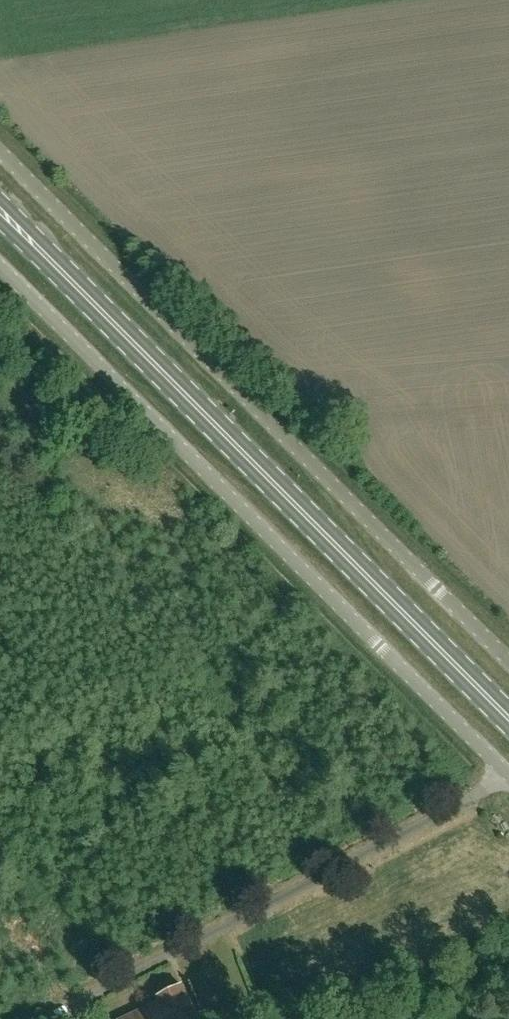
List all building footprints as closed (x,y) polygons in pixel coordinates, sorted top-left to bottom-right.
[(157,997),(158,1001),(121,1018),(197,1018),(181,985),(157,997)]
